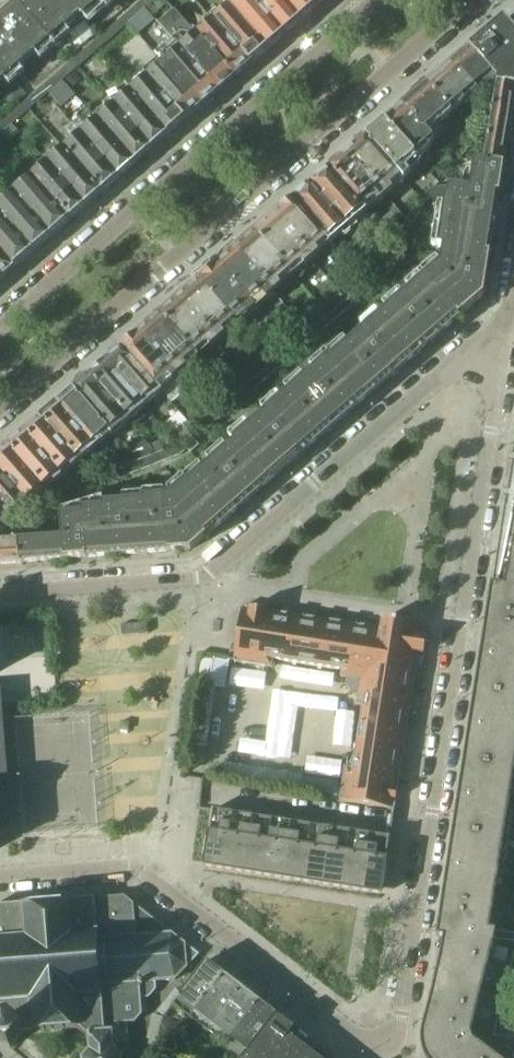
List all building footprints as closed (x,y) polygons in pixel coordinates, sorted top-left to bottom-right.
[(78,66),(130,22),(146,8),(155,0),(142,0),(0,123),(0,134),(1,133),(12,124),(47,93),(63,80),(78,66)] [(43,0),(23,0),(18,4),(50,41),(67,27),(43,0)] [(96,0),(43,0),(67,27),(79,16),(82,19),(100,4),(96,0)] [(146,8),(153,16),(160,11),(159,9),(169,1),(168,0),(155,0),(146,8)] [(256,0),(227,0),(231,5),(269,48),(285,33),(256,0)] [(285,0),(256,0),(285,33),(302,19),(285,0)] [(314,0),(285,0),(302,19),(318,5),(314,0)] [(18,4),(0,20),(0,47),(18,68),(33,55),(34,56),(50,41),(18,4)] [(269,48),(231,5),(214,20),(252,62),(269,48)] [(146,8),(130,22),(139,32),(155,19),(153,16),(146,8)] [(252,62),(214,20),(197,34),(235,77),(252,62)] [(469,47),(498,80),(497,84),(513,87),(513,31),(507,23),(498,22),(469,47)] [(235,77),(197,34),(188,42),(180,33),(173,39),(218,91),(235,77)] [(218,91),(173,39),(167,45),(175,54),(165,62),(202,106),(218,91)] [(0,47),(0,78),(3,81),(1,83),(17,102),(25,94),(9,76),(18,68),(0,47)] [(469,47),(450,64),(476,94),(483,88),(495,90),(497,90),(497,84),(498,80),(469,47)] [(202,106),(165,62),(147,77),(185,120),(202,106)] [(450,64),(426,85),(452,115),(476,94),(450,64)] [(185,120),(147,77),(131,92),(168,135),(185,120)] [(63,80),(47,93),(58,106),(73,93),(63,80)] [(510,127),(513,98),(513,87),(497,84),(497,90),(495,90),(492,104),(490,124),(484,163),(503,166),(510,127)] [(426,85),(402,106),(428,136),(452,115),(426,85)] [(168,135),(131,92),(113,107),(151,150),(168,135)] [(402,106),(384,121),(419,161),(432,150),(429,146),(434,142),(428,136),(402,106)] [(151,150),(113,107),(97,120),(135,164),(151,150)] [(80,121),(74,127),(118,178),(135,164),(97,120),(87,129),(80,121)] [(384,121),(366,137),(401,177),(404,180),(411,174),(408,170),(419,161),(384,121)] [(12,124),(1,133),(9,142),(19,133),(12,124)] [(118,178),(74,127),(68,132),(75,140),(64,149),(102,193),(118,178)] [(366,137),(347,153),(385,196),(392,190),(389,187),(401,177),(366,137)] [(102,193),(64,149),(48,163),(86,207),(102,193)] [(347,153),(329,169),(364,209),(375,199),(378,202),(385,196),(347,153)] [(499,194),(503,166),(484,163),(477,162),(473,167),(472,174),(467,174),(464,177),(462,189),(499,194)] [(48,163),(31,178),(69,221),(86,207),(48,163)] [(364,209),(329,169),(325,172),(324,171),(315,178),(317,179),(311,184),(349,228),(367,212),(364,209)] [(69,221),(31,178),(14,193),(52,236),(69,221)] [(349,228),(311,184),(304,191),(302,189),(294,196),(296,198),(293,200),(327,241),(330,244),(349,228)] [(432,198),(444,199),(450,186),(433,187),(418,198),(392,251),(383,259),(389,265),(397,257),(425,201),(432,198)] [(499,194),(462,189),(451,187),(445,200),(440,227),(493,235),(499,194)] [(14,193),(0,205),(0,214),(33,252),(52,236),(14,193)] [(274,217),(276,218),(311,260),(318,254),(316,251),(327,241),(293,200),(274,217)] [(0,214),(0,253),(14,269),(33,252),(0,214)] [(311,260),(276,218),(274,217),(256,233),(290,273),(301,263),(304,266),(311,260)] [(381,231),(393,244),(399,233),(390,223),(381,231)] [(483,296),(493,235),(440,227),(437,248),(442,249),(439,264),(425,276),(460,316),(483,296)] [(278,284),(290,273),(256,233),(236,249),(274,293),(280,287),(278,284)] [(236,249),(218,266),(253,306),(263,296),(266,299),(274,293),(236,249)] [(0,253),(0,281),(14,269),(0,253)] [(255,389),(331,323),(371,289),(374,293),(388,282),(384,278),(392,270),(387,264),(242,391),(250,400),(258,393),(255,389)] [(218,266),(199,282),(233,322),(244,314),(246,316),(255,309),(253,306),(218,266)] [(460,316),(425,276),(364,330),(398,370),(460,316)] [(180,298),(182,300),(217,341),(224,335),(222,332),(233,322),(199,282),(180,298)] [(217,341),(182,300),(180,298),(161,315),(163,317),(196,355),(207,345),(209,347),(217,341)] [(204,365),(196,355),(163,317),(161,315),(142,331),(144,333),(179,374),(186,368),(192,375),(204,365)] [(331,358),(366,398),(398,370),(364,330),(331,358)] [(191,388),(179,374),(144,333),(142,331),(124,347),(126,349),(158,387),(163,393),(173,404),(191,388)] [(158,387),(126,349),(124,347),(120,350),(115,351),(111,355),(109,360),(107,361),(143,402),(153,393),(155,395),(158,397),(163,393),(158,387)] [(366,398),(331,358),(329,356),(265,412),(265,413),(301,454),(366,398)] [(107,361),(91,375),(128,418),(139,409),(142,413),(148,408),(143,402),(107,361)] [(246,374),(232,387),(238,394),(252,381),(246,374)] [(128,418),(91,375),(87,379),(82,379),(78,383),(76,389),(74,390),(110,432),(111,433),(122,424),(126,428),(132,423),(128,418)] [(74,390),(57,405),(97,451),(103,445),(100,440),(110,432),(74,390)] [(57,405),(41,419),(77,460),(87,451),(91,456),(97,451),(57,405)] [(301,454),(265,413),(265,412),(231,441),(233,443),(233,444),(268,483),(301,454)] [(206,431),(216,423),(211,416),(201,425),(206,431)] [(41,419),(25,432),(61,474),(71,466),(74,470),(81,464),(77,461),(77,460),(41,419)] [(178,444),(195,430),(188,420),(170,435),(178,444)] [(25,432),(8,447),(44,488),(54,479),(58,483),(64,478),(61,474),(25,432)] [(191,436),(183,443),(77,486),(80,495),(181,455),(187,448),(191,452),(199,445),(191,436)] [(155,452),(147,442),(124,450),(126,453),(108,461),(112,470),(155,452)] [(268,483),(233,444),(233,443),(188,482),(223,522),(268,483)] [(0,454),(0,470),(31,507),(37,501),(34,497),(44,488),(8,447),(0,454)] [(8,514),(9,514),(13,518),(22,510),(24,512),(31,507),(0,470),(0,505),(8,514)] [(223,522),(188,482),(186,481),(171,495),(169,493),(165,497),(143,498),(143,501),(146,553),(190,550),(223,522)] [(498,586),(491,585),(486,614),(482,644),(513,649),(513,497),(498,586)] [(146,553),(143,501),(102,504),(102,508),(82,510),(82,514),(85,558),(146,553)] [(0,505),(0,538),(4,543),(21,542),(26,533),(13,518),(9,514),(8,514),(0,505)] [(85,558),(82,514),(60,516),(61,528),(49,529),(50,540),(21,542),(22,562),(85,558)] [(40,520),(49,529),(61,528),(60,516),(40,520)] [(21,542),(4,543),(0,543),(0,564),(22,562),(21,542)] [(344,768),(339,801),(394,809),(418,653),(423,654),(426,636),(421,635),(422,626),(381,619),(380,628),(242,607),(233,665),(274,671),(275,663),(341,673),(340,680),(357,682),(355,700),(362,701),(351,769),(344,768)] [(121,636),(148,634),(147,623),(121,625),(121,636)] [(482,644),(473,700),(513,707),(513,649),(482,644)] [(202,652),(198,676),(212,678),(213,670),(210,669),(212,654),(202,652)] [(196,684),(187,746),(188,746),(207,749),(216,687),(210,686),(196,684)] [(513,766),(513,707),(473,700),(462,768),(513,776),(513,766)] [(128,731),(129,723),(121,721),(120,729),(128,731)] [(241,765),(239,783),(299,792),(302,775),(241,765)] [(502,846),(513,776),(462,768),(451,839),(502,846)] [(232,813),(212,810),(209,831),(208,831),(203,868),(223,871),(232,813)] [(252,816),(232,813),(223,871),(243,874),(252,816)] [(272,819),(252,816),(243,874),(263,877),(272,819)] [(291,822),(272,819),(263,877),(282,880),(291,822)] [(311,825),(291,822),(282,880),(302,883),(311,825)] [(330,828),(311,825),(302,883),(321,886),(330,828)] [(350,831),(330,828),(321,886),(341,889),(350,831)] [(369,834),(350,831),(341,889),(360,892),(369,834)] [(390,837),(369,834),(360,892),(382,896),(387,859),(386,858),(390,837)] [(489,929),(502,846),(451,839),(439,922),(489,929)] [(10,1048),(24,1032),(81,1028),(88,1034),(89,1050),(83,1057),(121,1057),(129,1047),(127,1025),(135,1025),(142,1016),(141,1001),(150,1001),(157,991),(157,984),(174,983),(199,954),(124,896),(0,906),(0,1039),(10,1048)] [(493,944),(494,939),(513,942),(513,933),(489,929),(439,922),(436,937),(443,938),(440,957),(431,998),(425,1020),(471,1033),(493,944)] [(507,977),(502,976),(498,993),(503,994),(492,1036),(513,1039),(513,1013),(513,1011),(513,1004),(513,950),(507,977)] [(225,974),(207,961),(174,1004),(191,1017),(225,974)] [(242,988),(225,974),(191,1017),(208,1031),(242,988)] [(242,988),(208,1031),(226,1044),(259,1001),(242,988)] [(276,1014),(259,1001),(226,1044),(243,1057),(277,1014),(276,1014)] [(277,1014),(243,1057),(319,1057),(305,1047),(310,1041),(281,1018),(281,1019),(276,1016),(277,1014)] [(156,1046),(155,1046),(160,1051),(178,1032),(161,1020),(156,1046)] [(478,1044),(473,1040),(471,1033),(425,1020),(422,1031),(421,1033),(421,1035),(421,1038),(421,1043),(421,1045),(422,1048),(422,1050),(423,1053),(425,1057),(497,1057),(478,1044)] [(160,1051),(155,1046),(147,1056),(149,1057),(154,1057),(160,1051)]
